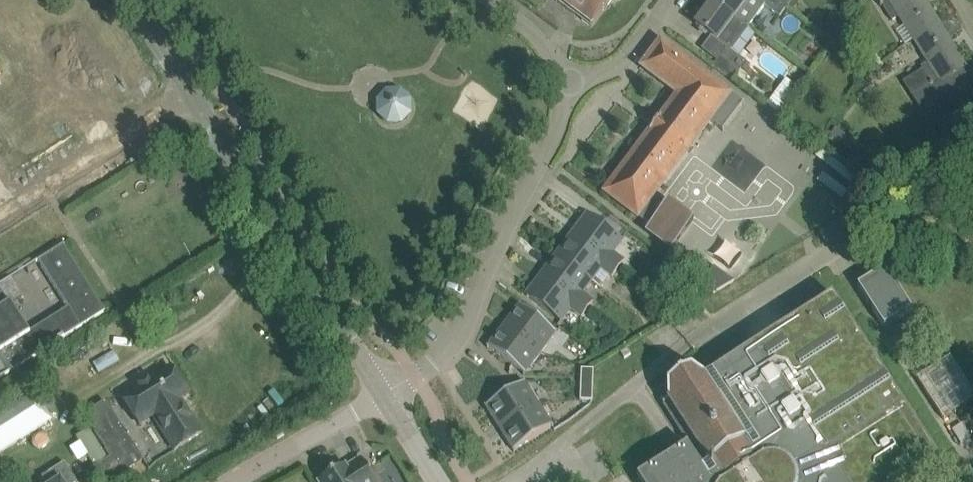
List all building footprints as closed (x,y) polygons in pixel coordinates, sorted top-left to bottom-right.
[(556,1),(592,28),(613,0),(557,0),(556,1)] [(713,2),(748,28),(766,5),(781,16),(787,8),(776,0),(763,0),(761,2),(758,0),(715,0),(713,2)] [(914,40),(939,24),(924,0),(881,0),(879,1),(893,22),(900,17),(914,40)] [(713,2),(696,25),(711,36),(727,48),(740,57),(756,35),(748,29),(748,28),(713,2)] [(921,67),(932,84),(913,96),(923,111),(951,94),(944,82),(966,68),(939,24),(914,40),(929,62),(921,67)] [(647,232),(673,251),(695,222),(670,203),(662,213),(649,203),(710,122),(723,133),(744,104),(661,42),(642,68),(678,95),(605,193),(651,228),(647,232)] [(727,48),(720,57),(739,72),(747,62),(740,57),(727,48)] [(376,106),(397,130),(422,107),(401,84),(376,106)] [(777,91),(767,106),(779,115),(790,100),(777,91)] [(622,241),(604,227),(588,215),(527,296),(561,322),(571,309),(582,317),(593,302),(583,294),(602,269),(612,277),(624,262),(612,254),(622,241)] [(0,313),(0,359),(9,373),(106,313),(63,245),(36,262),(37,263),(38,262),(68,309),(29,333),(12,306),(0,313)] [(859,287),(885,328),(912,310),(886,270),(859,287)] [(703,287),(715,296),(734,284),(716,271),(703,287)] [(12,306),(11,304),(10,304),(0,289),(0,313),(12,306)] [(638,478),(640,481),(902,481),(938,459),(833,296),(705,378),(692,371),(668,386),(668,394),(662,398),(662,397),(661,399),(662,400),(664,399),(666,402),(663,404),(690,445),(638,478)] [(520,304),(504,326),(541,354),(558,333),(557,332),(556,333),(520,306),(521,305),(520,304)] [(504,326),(487,348),(488,349),(489,348),(524,374),(524,375),(525,376),(541,354),(504,326)] [(153,417),(175,451),(202,434),(181,400),(189,395),(171,368),(153,379),(151,377),(121,396),(140,425),(153,417)] [(582,374),(581,377),(585,377),(593,378),(594,371),(594,370),(588,370),(582,369),(582,374)] [(581,377),(581,385),(593,386),(593,378),(585,377),(581,377)] [(484,409),(498,432),(538,408),(524,384),(522,385),(523,386),(485,409),(485,408),(484,409)] [(288,385),(258,402),(269,422),(299,405),(288,385)] [(593,386),(581,385),(581,393),(593,393),(593,386)] [(0,413),(0,453),(52,420),(34,391),(0,413)] [(593,393),(581,393),(580,401),(592,401),(593,393)] [(538,408),(498,432),(512,456),(513,455),(512,454),(550,431),(551,432),(552,431),(538,408)] [(962,425),(953,431),(961,443),(970,437),(962,425)] [(362,459),(346,469),(345,466),(320,481),(376,481),(362,459)] [(65,463),(42,477),(44,481),(77,481),(65,463)]
